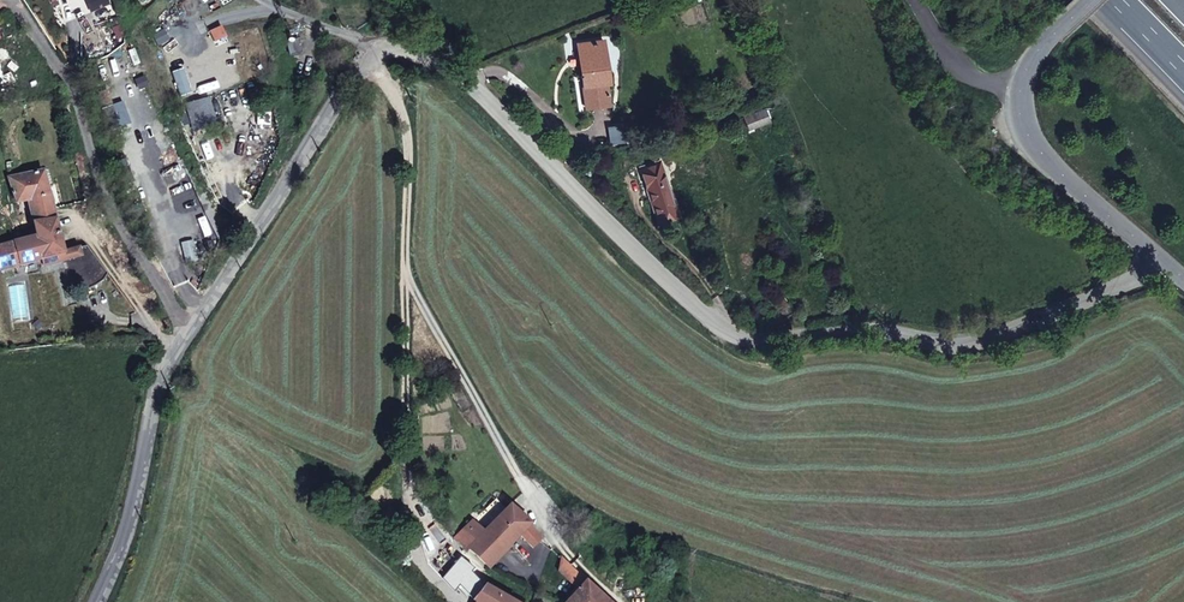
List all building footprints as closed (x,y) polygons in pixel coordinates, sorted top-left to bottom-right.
[(301,52),(298,40),(292,41),(287,43),(290,55),(301,52)] [(602,73),(601,64),(603,63),(600,41),(579,44),(583,74),(581,75),(585,107),(607,104),(604,83),(609,82),(608,73),(602,73)] [(608,73),(606,63),(603,41),(600,41),(603,63),(601,64),(602,73),(608,73)] [(768,120),(764,110),(745,118),(749,128),(768,120)] [(678,216),(659,161),(640,167),(659,223),(678,216)] [(49,197),(43,171),(8,178),(16,203),(49,197)] [(53,209),(49,197),(28,201),(34,223),(55,219),(53,209)] [(64,251),(55,219),(34,223),(33,223),(41,258),(64,253),(64,251)] [(41,258),(36,236),(12,242),(18,265),(25,263),(30,261),(41,258)] [(12,242),(0,245),(0,269),(18,265),(12,242)] [(107,274),(85,246),(78,248),(79,256),(65,259),(74,287),(87,289),(95,286),(101,281),(107,274)] [(530,523),(510,505),(483,532),(472,520),(453,539),(462,550),(475,560),(478,557),(488,567),(520,533),(530,523)] [(536,535),(530,523),(520,533),(534,547),(541,539),(536,535)] [(584,580),(561,558),(558,571),(578,589),(585,581),(584,580)] [(473,567),(459,559),(445,572),(446,576),(458,584),(469,571),(473,567)] [(484,585),(469,571),(458,584),(473,599),(484,585)] [(578,589),(566,601),(608,601),(585,581),(578,589)] [(484,585),(473,599),(479,601),(515,601),(484,585)]
